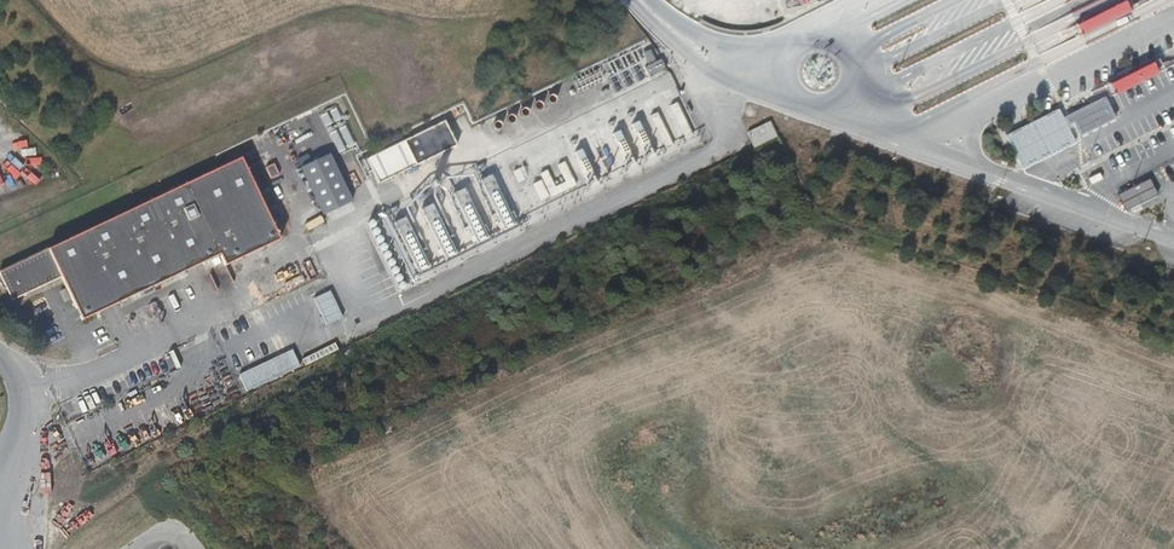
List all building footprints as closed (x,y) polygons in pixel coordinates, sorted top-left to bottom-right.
[(1124,0),(1075,25),(1081,36),(1130,11),(1124,0)] [(661,61),(645,65),(647,76),(664,72),(661,61)] [(747,132),(754,148),(777,137),(770,121),(747,132)] [(376,182),(456,149),(446,124),(365,157),(376,182)] [(519,165),(526,179),(559,163),(553,149),(519,165)] [(14,297),(64,274),(84,318),(222,252),(227,263),(282,237),(243,156),(51,246),(1,270),(14,297)] [(550,196),(585,181),(576,158),(557,166),(564,182),(555,186),(549,172),(541,176),(550,196)] [(293,219),(351,191),(336,159),(277,187),(293,219)] [(368,226),(393,284),(464,254),(452,226),(433,234),(425,215),(415,219),(413,215),(387,226),(384,219),(368,226)] [(1103,230),(1100,237),(1123,246),(1126,239),(1103,230)] [(330,291),(313,298),(325,326),(342,318),(330,291)] [(239,375),(247,392),(300,367),(292,350),(239,375)]
